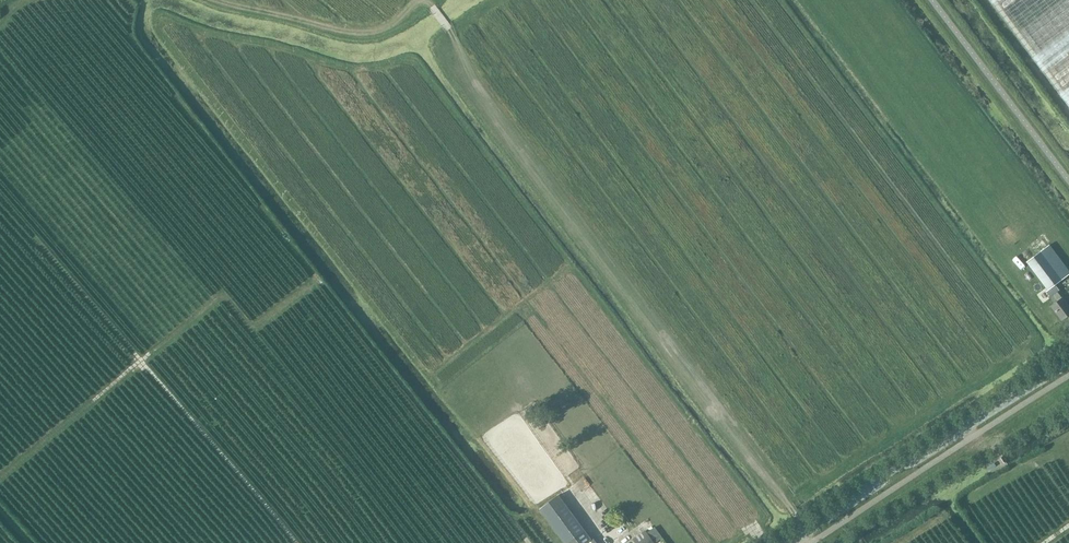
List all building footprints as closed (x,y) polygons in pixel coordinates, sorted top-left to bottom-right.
[(1068,107),(1068,0),(989,0),(1068,107)] [(1068,311),(1068,266),(1068,264),(1057,272),(1062,279),(1051,288),(1068,311)] [(540,509),(566,542),(587,542),(592,539),(558,495),(540,509)] [(617,524),(608,527),(610,536),(620,533),(617,524)] [(655,528),(647,533),(645,531),(633,539),(636,542),(655,542),(662,538),(655,528)]
